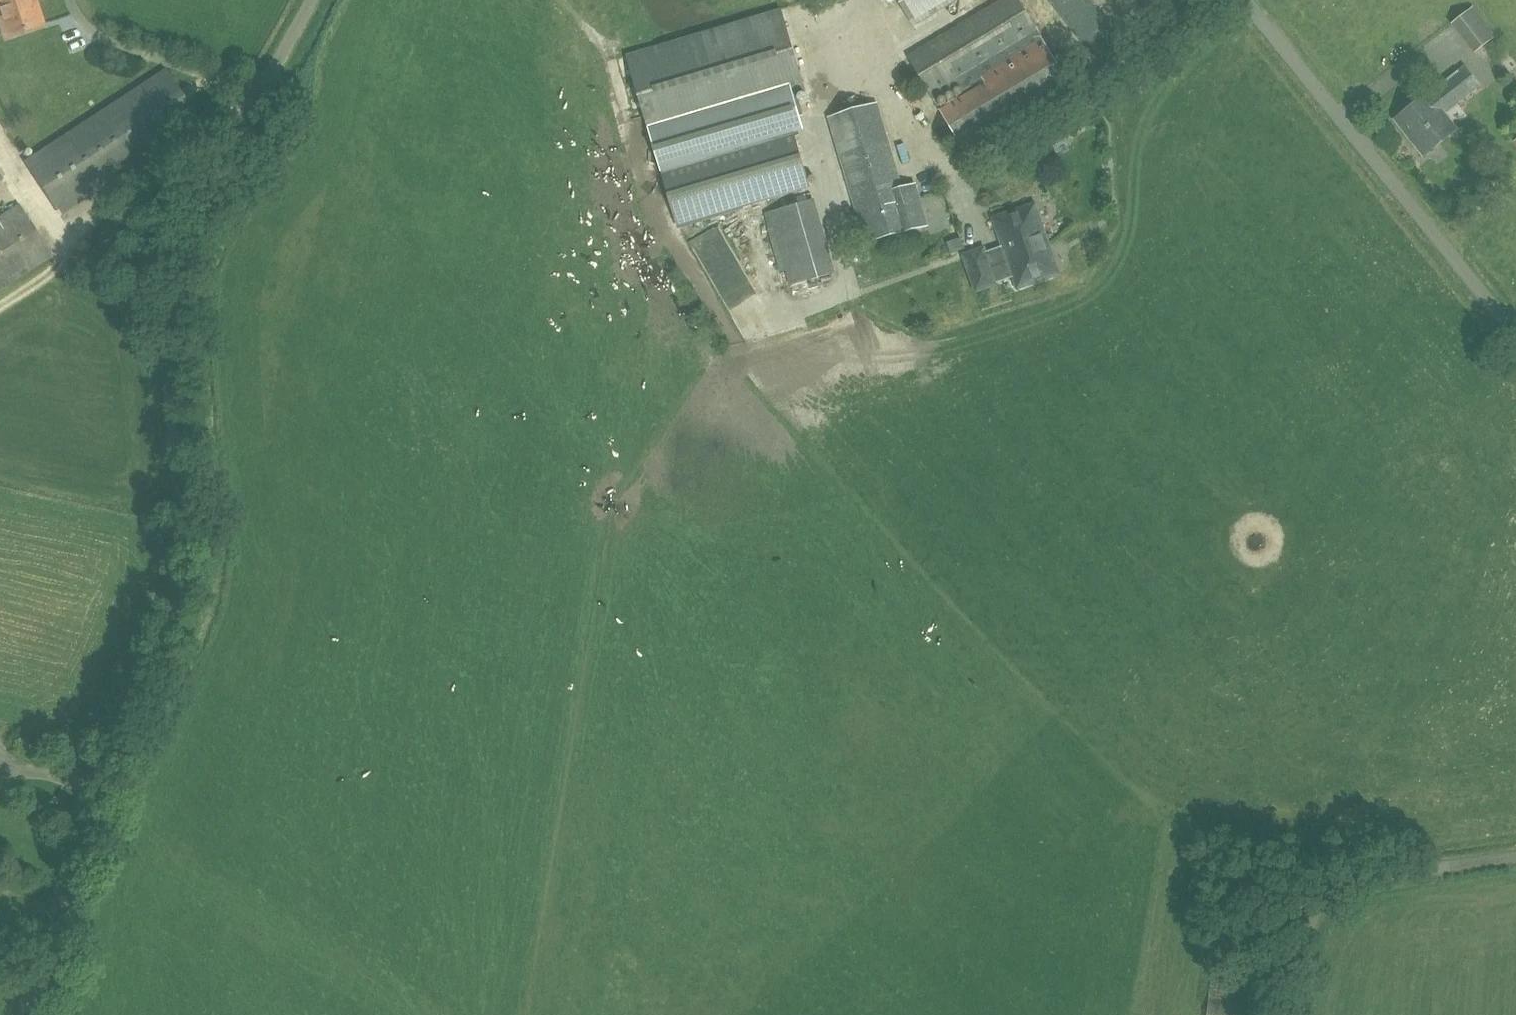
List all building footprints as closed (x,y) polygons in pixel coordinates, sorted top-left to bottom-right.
[(6,36),(41,24),(33,0),(0,0),(0,18),(6,36)] [(797,0),(778,0),(784,21),(802,16),(797,0)] [(970,0),(907,0),(918,25),(970,0)] [(1070,86),(1019,0),(1000,0),(908,55),(965,149),(1070,86)] [(781,9),(627,54),(648,128),(791,86),(793,93),(804,90),(781,9)] [(26,162),(33,173),(60,213),(201,121),(168,70),(26,162)] [(1396,119),(1425,155),(1457,129),(1445,113),(1472,92),(1457,73),(1430,94),(1429,94),(1396,119)] [(791,86),(648,128),(662,173),(794,135),(803,132),(793,93),(791,86)] [(877,103),(829,117),(853,202),(902,188),(877,103)] [(662,173),(676,224),(808,186),(794,135),(662,173)] [(902,188),(853,202),(859,223),(863,222),(869,242),(926,225),(914,184),(902,188)] [(790,284),(836,272),(815,198),(769,210),(790,284)] [(1009,261),(990,267),(984,248),(965,255),(977,289),(1015,276),(1018,287),(1053,275),(1044,249),(1050,247),(1035,204),(994,218),(1009,261)] [(19,205),(0,217),(0,288),(51,255),(19,205)] [(723,274),(751,342),(776,332),(733,229),(700,243),(715,277),(723,274)] [(951,252),(964,248),(960,237),(947,241),(951,252)]
